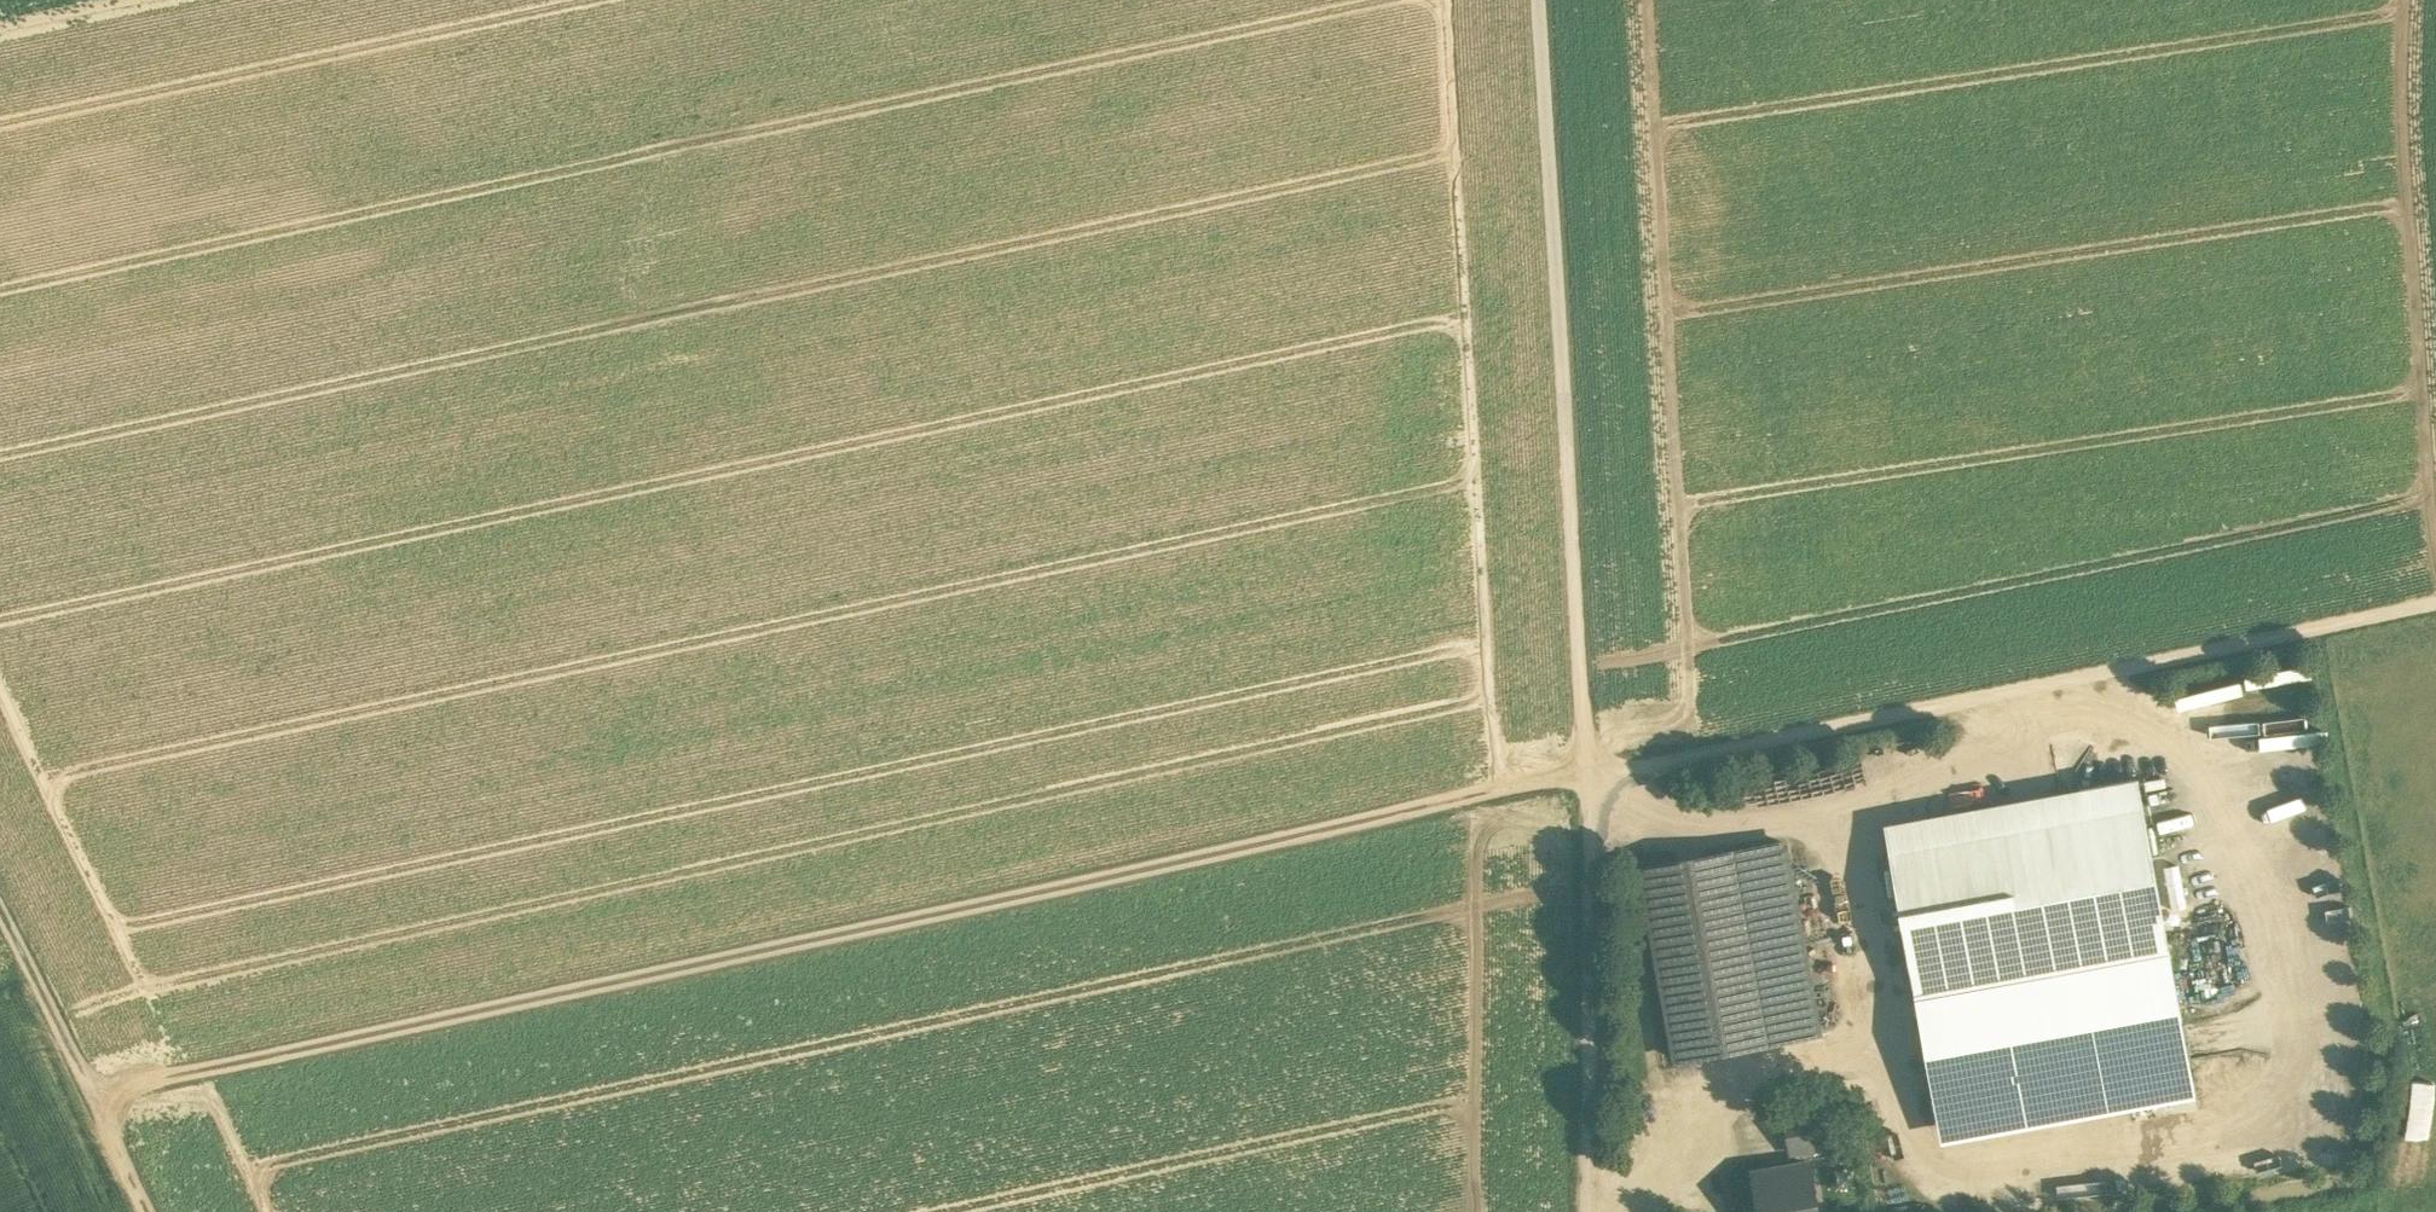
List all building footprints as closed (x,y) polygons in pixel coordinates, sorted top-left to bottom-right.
[(2230,694),(2241,746),(2306,732),(2298,696),(2281,700),(2277,684),(2230,694)] [(2084,820),(1889,855),(1915,998),(2169,952),(2137,781),(2079,791),(2084,820)] [(1784,844),(1641,870),(1675,1060),(1819,1034),(1784,844)] [(2196,1101),(2169,952),(1915,998),(1937,1120),(2130,1085),(2135,1112),(2196,1101)] [(1819,1108),(1782,1116),(1788,1149),(1826,1143),(1819,1108)] [(1759,1170),(1767,1211),(1807,1211),(1815,1210),(1807,1162),(1759,1170)]
